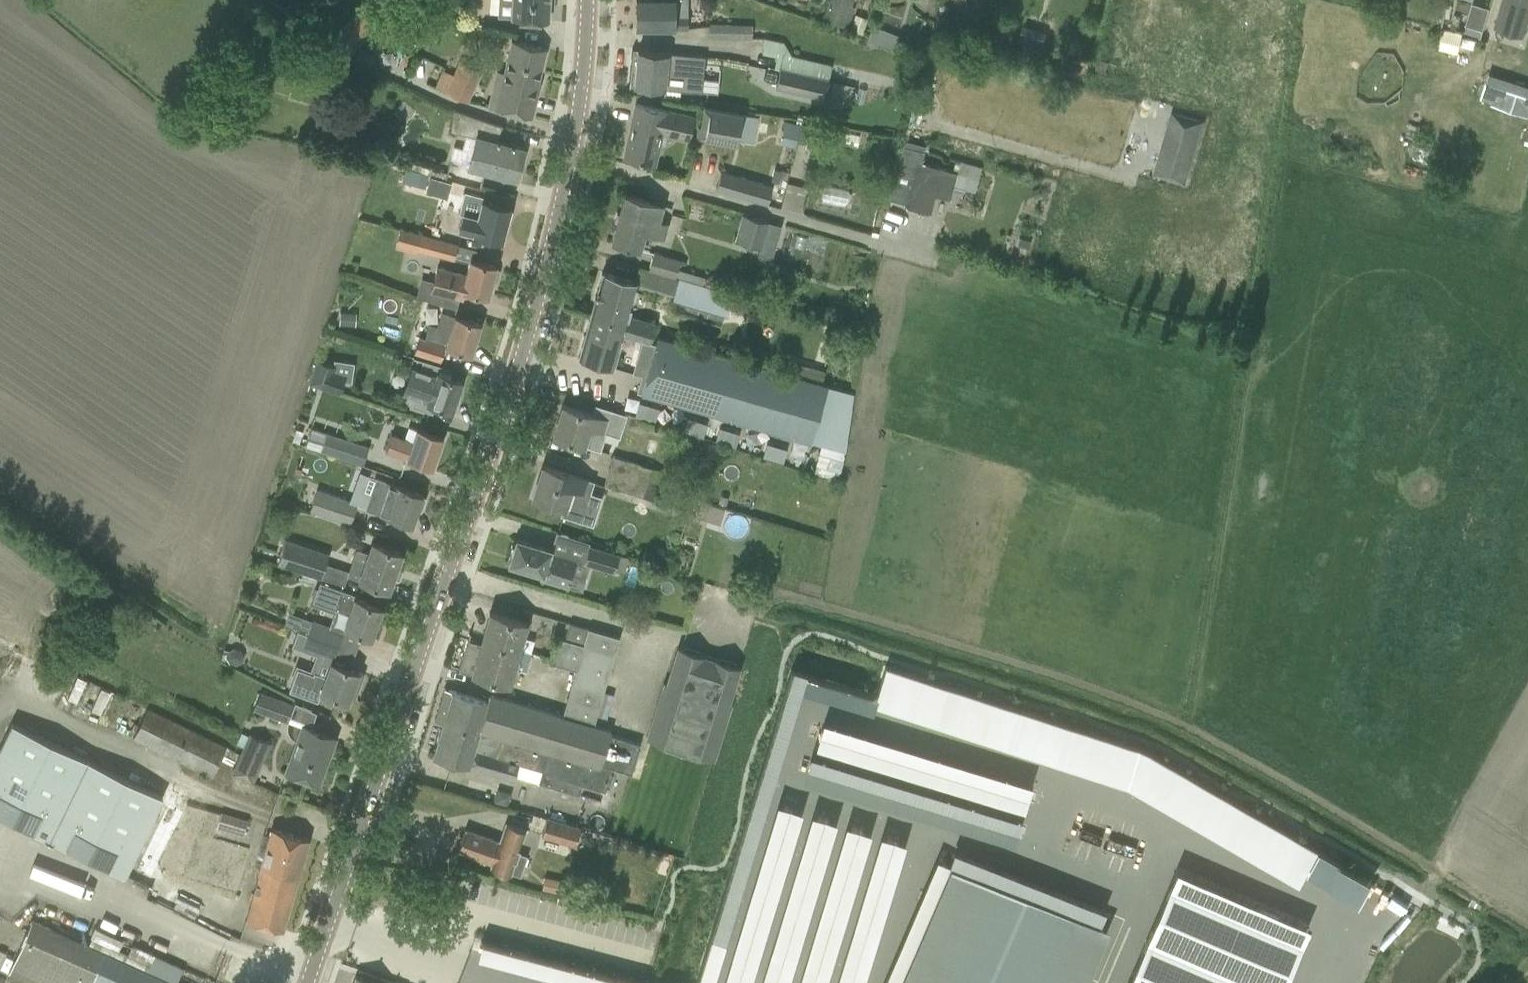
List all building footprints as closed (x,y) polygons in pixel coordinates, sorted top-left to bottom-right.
[(362,8),(327,39),(340,51),(343,47),(351,54),(391,9),(382,0),(377,0),(366,12),(362,8)] [(512,15),(512,19),(547,21),(548,0),(513,0),(512,15)] [(656,29),(686,30),(686,0),(637,0),(636,29),(656,29)] [(855,0),(827,0),(821,18),(846,27),(855,0)] [(1497,27),(1521,35),(1527,12),(1527,0),(1505,0),(1497,27)] [(1472,2),(1466,24),(1482,29),(1489,7),(1472,2)] [(867,18),(855,14),(850,30),(862,34),(867,18)] [(728,24),(728,23),(711,23),(710,39),(751,40),(752,25),(728,24)] [(1022,25),(1018,41),(1039,48),(1043,32),(1022,25)] [(873,26),(867,40),(881,46),(887,31),(873,26)] [(538,81),(546,48),(526,43),(512,39),(502,78),(495,76),(488,106),(531,117),(540,81),(538,81)] [(632,48),(628,86),(630,86),(630,85),(650,87),(663,89),(701,92),(705,56),(653,51),(633,49),(633,48),(632,48)] [(360,50),(354,61),(370,69),(376,57),(360,50)] [(711,77),(711,93),(750,92),(749,73),(743,74),(743,54),(706,56),(706,77),(711,77)] [(446,93),(467,101),(480,69),(459,60),(446,93)] [(829,79),(774,66),(774,67),(780,68),(776,90),(825,101),(830,81),(829,80),(829,79)] [(1527,113),(1527,86),(1489,74),(1481,98),(1527,113)] [(635,105),(624,157),(653,163),(661,129),(687,135),(691,117),(635,105)] [(696,134),(735,142),(736,138),(753,141),(758,117),(703,107),(700,125),(698,124),(696,134)] [(1166,129),(1172,131),(1164,158),(1159,156),(1154,173),(1184,182),(1202,121),(1171,112),(1166,129)] [(455,114),(451,128),(474,134),(470,150),(466,164),(466,165),(484,170),(515,178),(523,147),(513,144),(514,143),(510,142),(510,143),(498,141),(501,127),(502,125),(490,122),(455,114)] [(800,123),(795,143),(825,151),(827,146),(831,130),(811,126),(800,123)] [(891,139),(888,148),(896,150),(898,141),(891,139)] [(902,144),(887,199),(906,204),(905,206),(929,213),(935,194),(949,198),(953,184),(974,190),(981,166),(960,161),(956,172),(919,162),(923,150),(921,150),(902,144)] [(715,188),(767,204),(772,187),(720,172),(715,188)] [(821,201),(845,206),(848,191),(824,186),(821,201)] [(1038,187),(1031,190),(1035,197),(1041,194),(1038,187)] [(464,191),(458,213),(462,214),(459,228),(473,232),(473,233),(501,240),(506,221),(509,222),(512,211),(508,210),(509,207),(483,200),(484,196),(464,191)] [(658,221),(663,205),(624,194),(611,241),(638,249),(643,232),(660,237),(664,223),(658,221)] [(743,214),(735,239),(761,247),(768,221),(743,214)] [(458,243),(418,233),(400,228),(395,248),(416,253),(417,247),(455,257),(458,243)] [(1020,237),(1018,244),(1029,248),(1031,241),(1020,237)] [(653,253),(648,269),(648,270),(678,279),(702,286),(703,280),(677,271),(679,261),(653,253)] [(487,297),(491,281),(495,282),(497,278),(499,274),(498,269),(495,268),(495,266),(469,259),(466,274),(437,267),(431,290),(453,296),(461,298),(463,290),(487,297)] [(602,271),(591,313),(625,322),(621,336),(622,336),(635,339),(636,338),(644,340),(650,342),(653,331),(655,322),(628,314),(636,285),(637,281),(635,280),(621,276),(602,271)] [(673,295),(672,299),(726,315),(732,295),(702,287),(702,286),(678,279),(673,295)] [(340,312),(339,325),(355,326),(356,313),(340,312)] [(590,314),(578,357),(598,362),(613,367),(622,336),(621,336),(625,322),(591,313),(590,314)] [(470,354),(480,324),(461,318),(454,315),(449,330),(436,326),(429,324),(424,339),(418,337),(414,352),(440,360),(444,344),(445,345),(445,346),(451,348),(470,354)] [(811,380),(791,374),(658,335),(642,393),(810,442),(827,384),(811,379),(811,380)] [(411,366),(402,393),(412,396),(411,405),(432,412),(434,405),(451,411),(457,394),(460,395),(462,385),(460,384),(462,381),(450,377),(453,369),(438,364),(423,359),(422,360),(419,369),(417,368),(411,366)] [(317,361),(309,383),(338,393),(342,381),(344,374),(334,371),(335,367),(333,366),(317,361)] [(795,361),(791,374),(811,380),(811,379),(815,367),(795,361)] [(562,405),(552,436),(572,442),(583,445),(583,444),(600,449),(605,432),(612,410),(594,405),(591,414),(581,411),(562,405)] [(391,434),(386,449),(406,457),(406,458),(412,460),(431,467),(442,437),(423,430),(410,426),(405,439),(391,434)] [(303,447),(361,466),(369,446),(310,427),(303,447)] [(765,429),(761,443),(783,449),(787,435),(765,429)] [(704,440),(700,452),(715,457),(719,445),(704,440)] [(613,455),(608,469),(645,481),(649,468),(649,467),(613,455)] [(533,497),(562,506),(568,487),(585,492),(589,480),(543,466),(533,497)] [(661,472),(649,468),(645,481),(644,482),(657,486),(661,472)] [(645,481),(608,469),(603,483),(640,495),(644,482),(645,481)] [(376,478),(365,508),(411,525),(416,510),(420,511),(425,498),(421,496),(422,494),(384,481),(376,478)] [(311,508),(349,521),(356,501),(317,488),(311,508)] [(720,496),(717,503),(725,506),(728,498),(720,496)] [(701,502),(697,516),(719,523),(724,509),(701,502)] [(396,567),(401,553),(382,546),(371,542),(367,552),(356,548),(348,571),(326,564),(329,553),(285,539),(276,565),(342,586),(346,575),(369,584),(388,590),(393,577),(398,579),(402,569),(396,567)] [(508,564),(542,574),(540,578),(566,586),(574,560),(549,552),(550,549),(516,539),(514,543),(511,544),(510,549),(512,552),(508,564)] [(614,571),(619,554),(588,545),(583,562),(614,571)] [(343,628),(371,638),(382,607),(355,598),(356,595),(319,582),(313,601),(348,614),(343,628)] [(489,612),(482,638),(519,648),(526,623),(489,612)] [(283,626),(295,631),(336,645),(340,631),(287,613),(283,626)] [(550,663),(575,671),(606,681),(618,638),(568,623),(564,639),(557,637),(550,663)] [(336,645),(295,631),(291,644),(331,659),(336,645)] [(519,648),(482,638),(481,643),(467,639),(458,669),(491,679),(509,683),(513,667),(524,671),(530,651),(519,648)] [(739,667),(709,657),(710,655),(708,655),(707,657),(678,648),(666,684),(663,683),(646,738),(713,759),(730,704),(727,703),(739,667)] [(298,665),(289,690),(316,700),(319,692),(328,695),(347,702),(352,688),(357,690),(363,674),(330,661),(325,675),(302,666),(298,665)] [(606,681),(575,671),(564,704),(562,713),(594,723),(606,681)] [(443,688),(434,720),(443,723),(610,771),(611,767),(631,773),(634,762),(640,743),(609,734),(610,730),(489,694),(487,700),(452,690),(443,688)] [(259,692),(254,708),(285,719),(291,703),(259,692)] [(211,775),(225,746),(147,707),(132,736),(211,775)] [(813,780),(824,719),(767,709),(758,763),(799,770),(798,778),(813,780)] [(43,838),(52,842),(53,840),(67,847),(79,822),(117,841),(105,866),(124,875),(162,796),(12,723),(0,747),(0,793),(4,786),(42,804),(30,829),(44,836),(43,838)] [(438,737),(432,756),(452,761),(513,779),(514,777),(537,784),(538,782),(578,794),(581,784),(604,791),(610,771),(443,723),(439,737),(438,737)] [(286,770),(318,782),(335,737),(302,725),(286,770)] [(252,781),(268,743),(249,735),(240,755),(232,772),(252,781)] [(495,792),(493,801),(505,805),(509,793),(500,790),(495,792)] [(216,827),(243,835),(247,821),(219,813),(216,827)] [(541,835),(573,846),(579,829),(547,818),(541,835)] [(496,840),(464,829),(457,850),(489,861),(492,862),(491,867),(509,873),(510,872),(512,872),(516,870),(518,867),(521,860),(521,856),(519,852),(517,852),(525,828),(518,826),(518,827),(512,825),(513,824),(506,821),(499,841),(496,840)] [(245,919),(282,930),(308,838),(271,828),(245,919)] [(1126,951),(1104,944),(1112,918),(940,861),(900,982),(1116,982),(1126,951)] [(544,875),(541,887),(559,891),(561,879),(544,875)] [(397,915),(388,955),(509,982),(686,982),(397,915)] [(92,982),(174,982),(180,969),(153,956),(149,964),(83,934),(79,941),(31,920),(8,973),(29,982),(90,982),(91,982),(92,982)] [(1161,964),(1137,955),(1127,982),(1155,982),(1161,964)] [(1165,982),(1190,982),(1193,974),(1169,968),(1165,982)]
